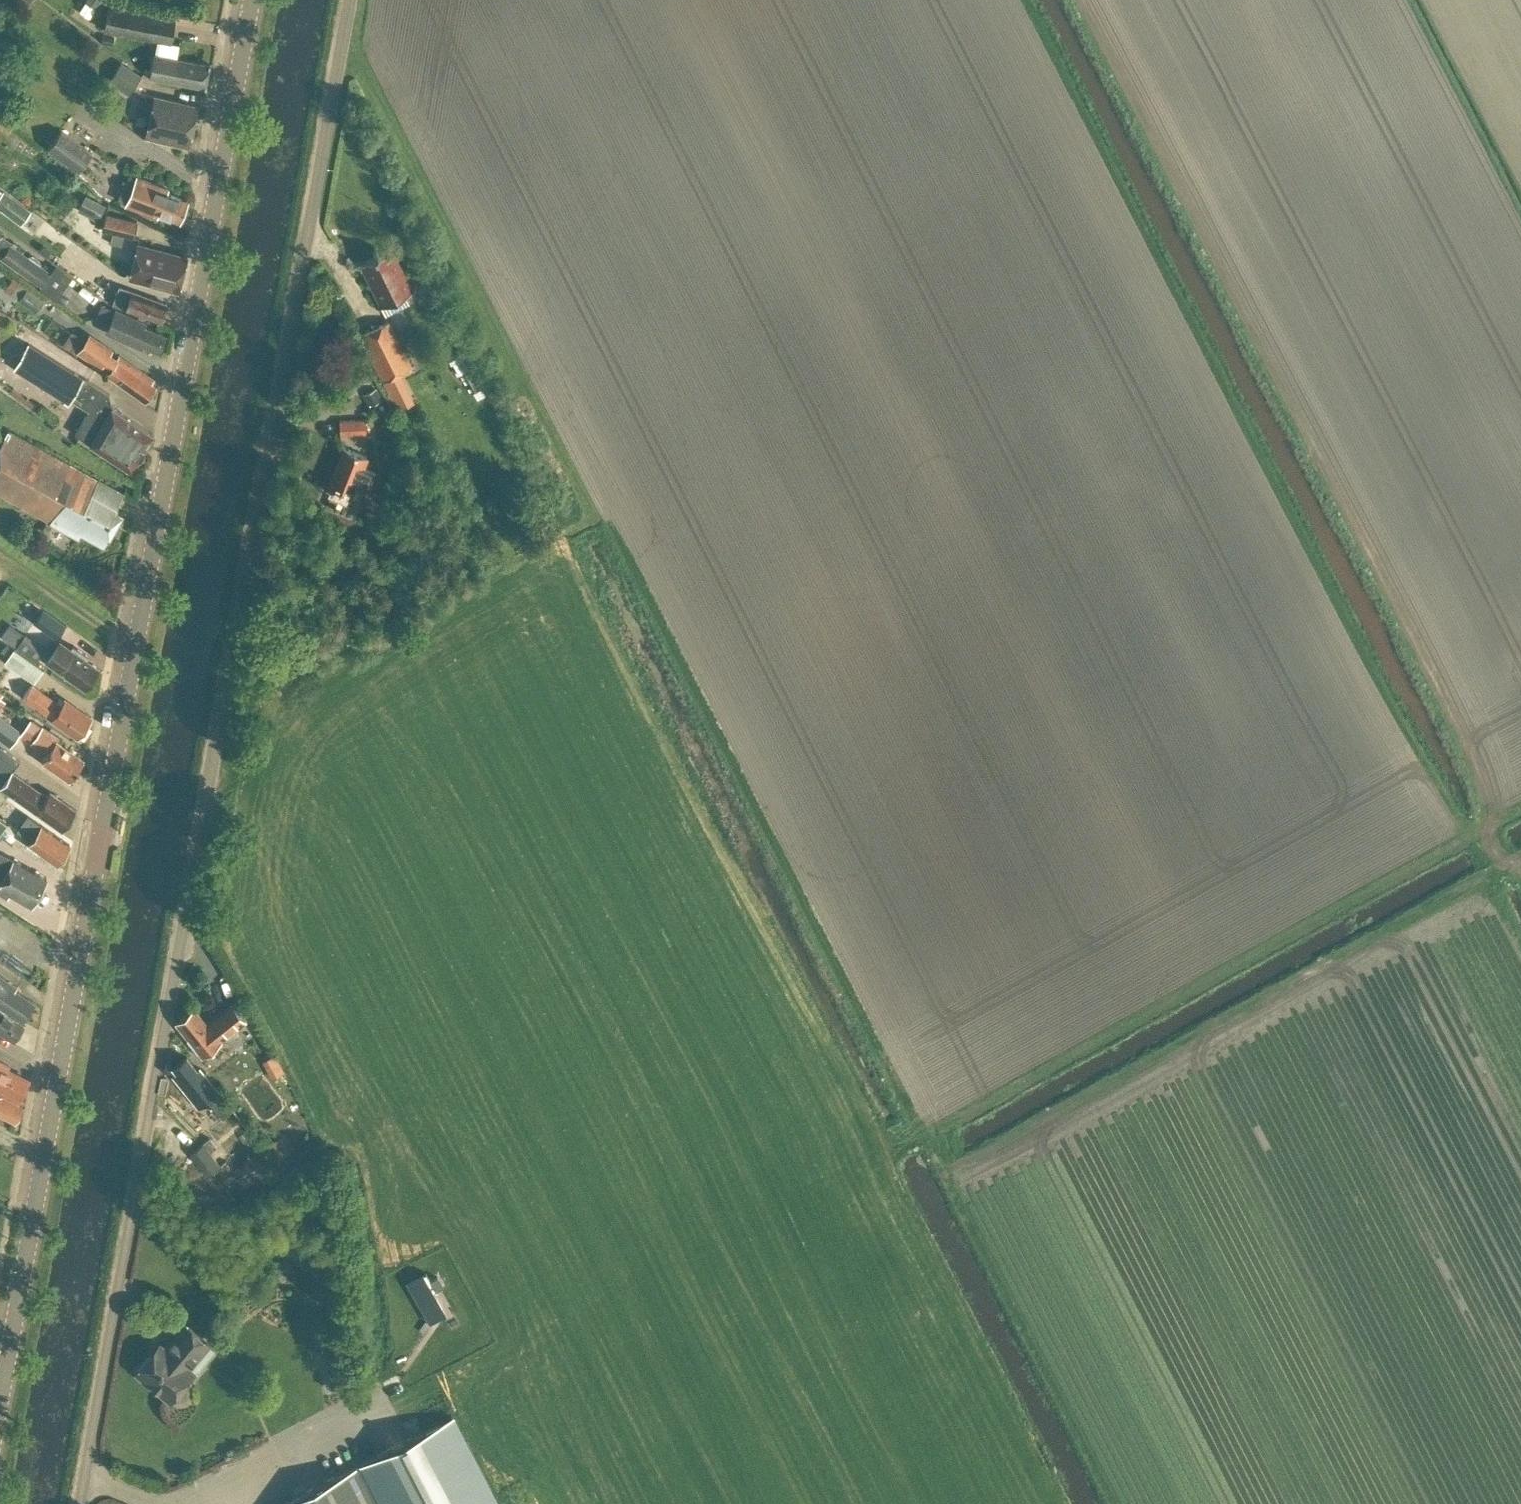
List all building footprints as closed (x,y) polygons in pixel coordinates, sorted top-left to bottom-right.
[(108,6),(104,29),(171,42),(175,19),(108,6)] [(205,87),(210,64),(176,57),(178,44),(156,40),(149,76),(205,87)] [(128,94),(141,75),(121,62),(108,81),(128,94)] [(145,137),(188,146),(197,105),(155,96),(145,137)] [(94,154),(63,130),(48,148),(80,172),(94,154)] [(159,213),(179,221),(187,200),(167,193),(168,189),(136,177),(125,205),(158,217),(159,213)] [(106,204),(85,193),(77,209),(98,220),(106,204)] [(102,230),(133,237),(137,221),(106,214),(102,230)] [(43,287),(53,273),(12,243),(2,258),(43,287)] [(129,277),(179,290),(187,257),(137,243),(129,277)] [(386,257),(383,251),(360,263),(381,306),(413,290),(394,253),(386,257)] [(165,307),(166,304),(146,296),(148,292),(134,287),(131,293),(113,286),(107,302),(160,321),(162,317),(164,316),(166,310),(165,307)] [(20,301),(37,313),(45,300),(29,288),(20,301)] [(121,339),(122,339),(136,345),(138,342),(158,350),(165,334),(145,325),(146,322),(116,309),(108,328),(123,334),(121,339)] [(382,382),(411,368),(389,322),(360,336),(382,382)] [(151,383),(153,379),(123,358),(121,361),(110,354),(113,350),(102,342),(99,345),(89,338),(79,353),(101,368),(105,362),(112,367),(108,374),(145,400),(155,386),(151,383)] [(109,393),(84,377),(29,343),(13,369),(69,403),(71,399),(88,410),(75,433),(131,471),(154,434),(112,406),(109,393)] [(366,418),(339,419),(340,433),(367,431),(366,418)] [(123,493),(8,429),(0,443),(0,493),(78,537),(81,532),(103,544),(121,512),(115,508),(123,493)] [(373,483),(377,471),(367,467),(370,459),(343,448),(328,485),(339,489),(334,504),(354,512),(366,481),(373,483)] [(44,607),(35,620),(56,636),(65,623),(44,607)] [(10,624),(3,633),(16,642),(22,632),(10,624)] [(15,646),(37,661),(46,648),(25,633),(15,646)] [(85,687),(98,667),(86,659),(88,655),(74,645),(68,653),(57,645),(46,660),(58,668),(57,668),(85,687)] [(44,669),(14,648),(5,661),(35,682),(44,669)] [(51,718),(77,736),(79,733),(84,728),(84,726),(91,716),(65,698),(61,704),(32,683),(23,696),(52,716),(51,718)] [(22,729),(0,713),(0,714),(0,736),(11,744),(22,729)] [(42,760),(70,779),(84,759),(57,740),(59,737),(31,718),(19,734),(47,753),(42,760)] [(76,809),(50,790),(46,795),(12,771),(20,760),(0,746),(0,785),(62,828),(76,809)] [(41,852),(57,863),(69,844),(42,825),(28,815),(18,829),(32,839),(28,845),(40,854),(41,852)] [(46,877),(3,852),(0,856),(0,891),(8,896),(9,892),(31,904),(46,877)] [(0,975),(0,1003),(23,1018),(25,1015),(28,1014),(32,1008),(31,1005),(33,1002),(14,989),(16,986),(0,975)] [(231,1001),(206,1021),(194,1006),(174,1022),(186,1036),(186,1039),(201,1058),(222,1041),(221,1040),(246,1021),(231,1001)] [(14,1039),(16,1035),(19,1035),(23,1028),(22,1025),(24,1022),(23,1021),(23,1022),(0,1007),(0,1030),(14,1039)] [(265,1056),(274,1074),(286,1068),(278,1050),(265,1056)] [(222,1118),(233,1109),(200,1067),(197,1069),(186,1056),(173,1067),(176,1072),(172,1075),(198,1107),(207,1099),(222,1118)] [(18,1100),(29,1080),(7,1068),(9,1064),(0,1060),(0,1091),(18,1100)] [(14,1120),(21,1106),(0,1095),(0,1112),(14,1120)] [(283,1135),(271,1140),(283,1165),(295,1159),(283,1135)] [(191,1153),(209,1174),(222,1163),(211,1150),(218,1145),(211,1136),(191,1153)] [(443,1285),(437,1275),(426,1281),(422,1273),(406,1281),(429,1322),(444,1313),(432,1291),(443,1285)] [(164,1347),(159,1343),(136,1371),(170,1399),(193,1371),(188,1367),(209,1343),(184,1323),(164,1347)] [(347,1385),(344,1369),(332,1372),(336,1388),(347,1385)] [(452,1416),(281,1503),(497,1503),(452,1416)]
